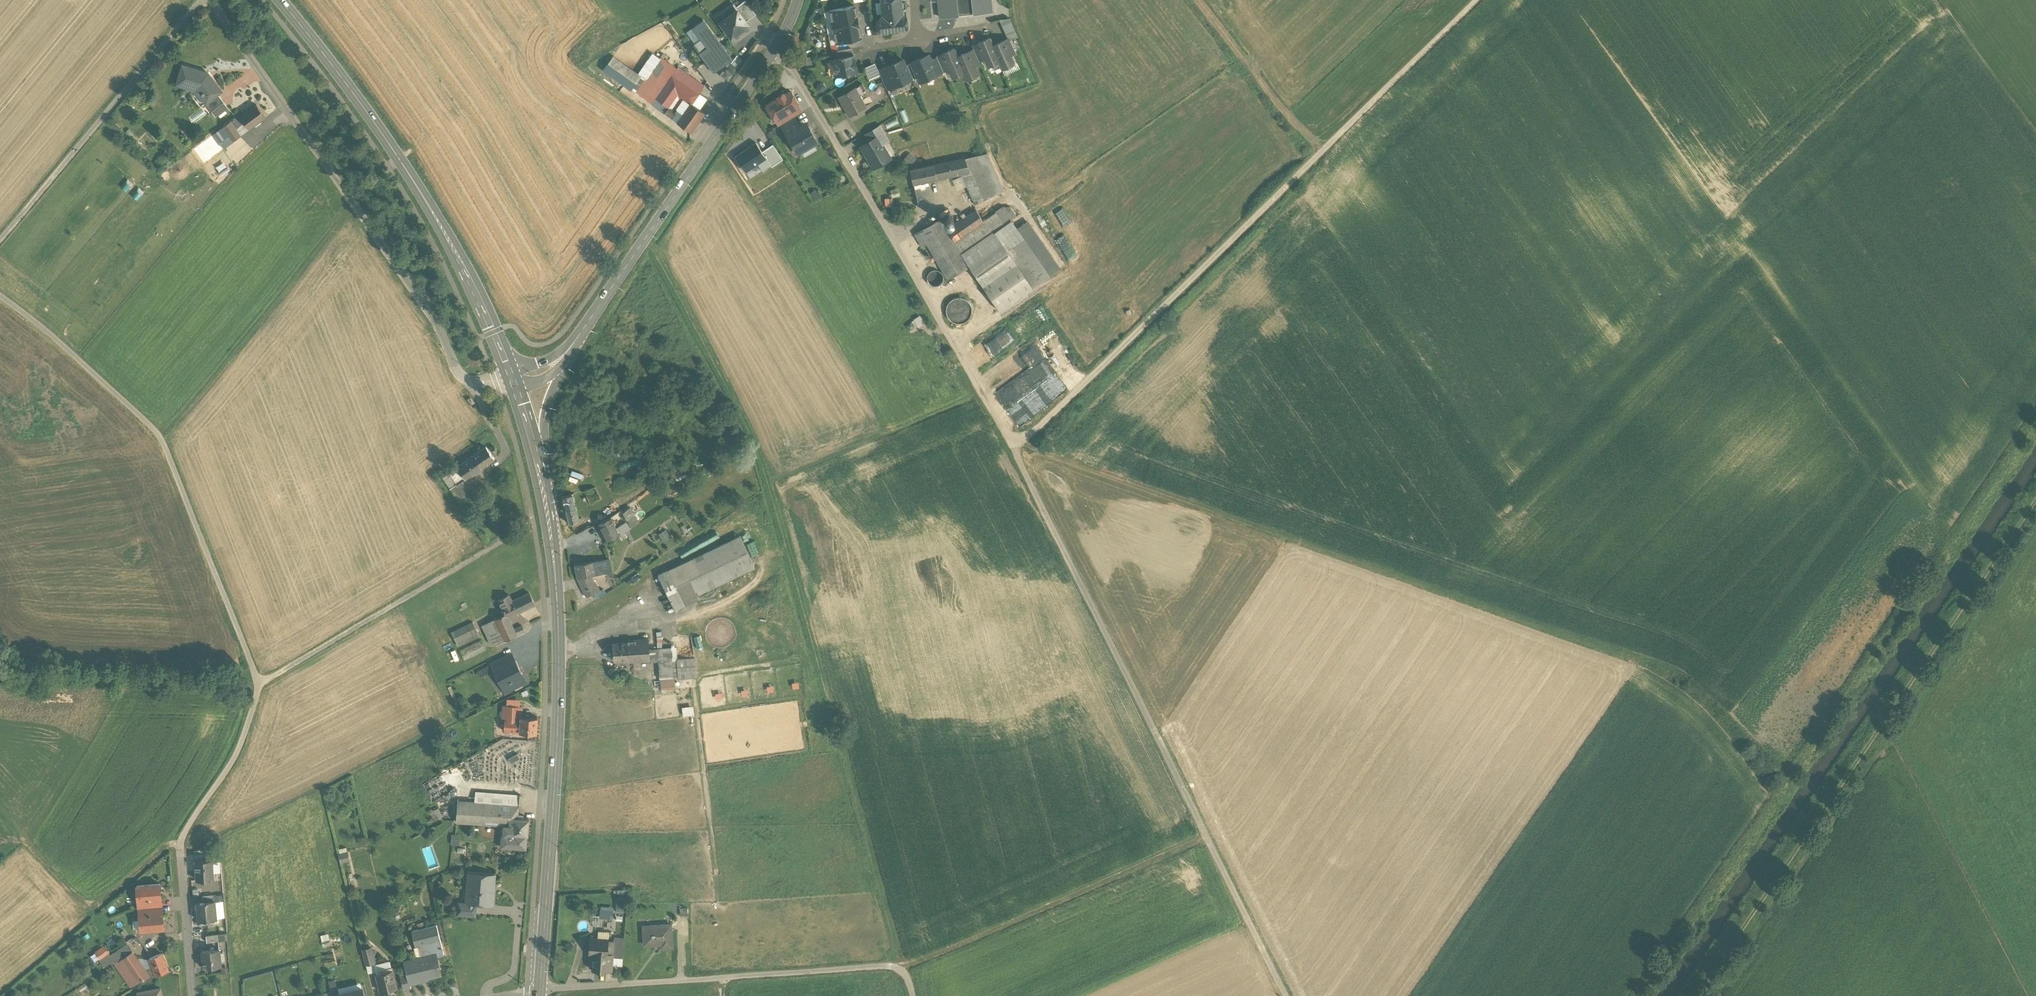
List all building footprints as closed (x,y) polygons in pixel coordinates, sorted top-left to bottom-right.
[(746,0),(745,0),(736,7),(746,20),(756,14),(746,0)] [(938,1),(940,18),(957,16),(955,0),(938,0),(938,1)] [(957,16),(974,14),(973,0),(955,0),(957,16)] [(974,14),(992,12),(990,0),(973,0),(974,14)] [(714,16),(731,39),(750,25),(746,20),(736,7),(733,2),(714,16)] [(899,3),(882,5),(883,16),(878,22),(879,32),(882,31),(884,33),(887,33),(888,30),(907,28),(905,17),(901,18),(901,12),(900,2),(899,3)] [(854,6),(830,11),(832,21),(831,21),(834,32),(836,43),(861,38),(859,27),(857,16),(856,16),(854,6)] [(1012,16),(1002,21),(1010,38),(1020,34),(1012,16)] [(714,73),(732,59),(703,20),(692,28),(701,39),(707,48),(699,53),(714,73)] [(686,33),(694,44),(701,39),(692,28),(686,33)] [(989,38),(978,43),(978,44),(984,58),(988,66),(999,61),(992,45),(993,45),(989,38)] [(693,45),(699,53),(707,48),(701,39),(694,44),(693,45)] [(1016,53),(1010,39),(1004,41),(1010,55),(1016,53)] [(993,45),(992,45),(999,61),(1002,69),(1014,63),(1010,55),(1004,41),(1004,40),(993,45)] [(984,58),(978,44),(973,46),(974,50),(978,60),(984,58)] [(852,49),(836,52),(837,59),(853,56),(852,49)] [(967,79),(954,49),(942,54),(943,55),(949,69),(952,77),(963,72),(966,79),(967,79)] [(968,52),(957,56),(954,49),(967,79),(978,74),(975,66),(969,52),(968,52)] [(978,60),(974,50),(969,52),(975,66),(980,64),(978,60)] [(930,60),(931,60),(928,55),(911,62),(912,63),(917,76),(920,81),(936,74),(930,60)] [(949,69),(943,55),(937,57),(943,71),(949,69)] [(837,59),(832,60),(835,76),(857,71),(854,56),(853,56),(837,59)] [(602,69),(636,92),(645,81),(611,57),(602,69)] [(645,81),(636,92),(652,103),(656,98),(655,97),(672,74),(672,75),(677,68),(662,57),(645,81)] [(943,71),(937,57),(931,60),(930,60),(936,74),(943,71)] [(902,60),(886,67),(894,86),(911,79),(905,66),(902,60)] [(870,80),(880,75),(878,70),(875,63),(864,67),(870,80)] [(912,63),(905,66),(911,79),(917,76),(912,63)] [(208,73),(183,65),(178,82),(198,88),(208,101),(208,102),(218,94),(222,91),(208,73)] [(886,67),(878,70),(880,75),(886,89),(894,86),(886,67)] [(703,87),(677,68),(672,75),(699,93),(703,87)] [(672,74),(655,97),(656,98),(652,103),(665,112),(669,107),(673,109),(679,100),(689,106),(691,103),(692,103),(699,93),(672,75),(672,74)] [(866,108),(854,88),(839,97),(850,117),(866,108)] [(784,95),(782,94),(779,95),(778,98),(771,103),(779,116),(779,117),(791,110),(798,106),(790,91),(784,95)] [(218,94),(208,102),(208,101),(205,103),(212,111),(224,102),(218,94)] [(701,94),(696,101),(702,105),(707,98),(701,94)] [(224,102),(212,111),(216,117),(228,107),(224,102)] [(692,103),(691,103),(689,106),(679,119),(678,121),(677,122),(690,131),(704,112),(692,103)] [(266,117),(257,104),(241,115),(240,116),(244,121),(250,129),(266,117)] [(673,109),(669,107),(665,112),(673,118),(675,116),(677,112),(673,109)] [(791,110),(779,117),(779,116),(775,118),(779,125),(781,124),(794,116),(791,110)] [(240,115),(236,118),(240,124),(244,121),(240,116),(241,115),(240,115)] [(794,116),(781,124),(787,134),(800,126),(794,116)] [(236,118),(223,127),(224,128),(233,141),(241,135),(235,127),(240,124),(236,118)] [(240,124),(235,127),(241,135),(250,129),(244,121),(240,124)] [(805,123),(800,126),(787,134),(793,145),(796,144),(800,151),(817,141),(810,130),(809,130),(805,123)] [(879,126),(866,133),(870,140),(877,136),(878,137),(884,134),(879,126)] [(224,128),(214,135),(224,148),(233,141),(224,128)] [(870,140),(861,146),(874,168),(890,158),(878,137),(877,136),(870,140)] [(762,171),(770,165),(766,158),(762,151),(756,142),(735,156),(745,172),(758,164),(762,171)] [(773,144),(762,151),(766,158),(770,165),(771,167),(783,159),(773,144)] [(907,159),(914,163),(917,157),(910,153),(907,159)] [(976,157),(994,196),(1004,192),(987,154),(976,157)] [(976,157),(950,162),(953,176),(962,174),(976,204),(994,196),(976,157)] [(914,183),(927,181),(953,176),(950,162),(911,170),(914,183)] [(927,181),(914,183),(919,206),(931,203),(927,181)] [(954,242),(961,254),(993,232),(1011,220),(1017,216),(1009,205),(983,221),(954,242)] [(947,231),(954,242),(983,221),(976,211),(947,231)] [(947,231),(940,220),(915,234),(923,247),(927,244),(948,280),(969,268),(961,254),(954,242),(947,231)] [(1011,220),(993,232),(1032,289),(1050,278),(1016,228),(1011,220)] [(1016,228),(1050,278),(1061,270),(1028,220),(1016,228)] [(969,268),(1000,311),(1032,289),(993,232),(961,254),(969,268)] [(942,269),(930,272),(933,285),(945,282),(942,269)] [(922,315),(916,318),(919,326),(926,323),(922,315)] [(486,447),(457,467),(465,479),(466,478),(494,459),(486,447)] [(457,467),(453,470),(453,469),(452,469),(453,470),(449,473),(457,484),(465,479),(457,467)] [(457,484),(449,473),(443,477),(451,489),(457,484)] [(479,496),(466,478),(465,479),(457,484),(451,489),(464,507),(479,496)] [(572,494),(562,497),(567,516),(577,513),(572,494)] [(626,510),(632,526),(640,523),(634,507),(626,510)] [(611,517),(599,523),(605,534),(602,535),(603,538),(606,536),(607,538),(609,542),(620,535),(611,517)] [(740,536),(658,575),(675,610),(684,605),(683,602),(755,567),(740,536)] [(609,558),(574,564),(577,577),(589,575),(612,571),(609,558)] [(589,575),(577,577),(586,597),(597,592),(596,588),(589,575)] [(593,595),(596,599),(606,593),(603,589),(593,595)] [(529,594),(511,602),(508,595),(498,600),(505,615),(506,614),(509,620),(518,615),(517,613),(534,604),(529,594)] [(505,615),(495,620),(499,628),(510,622),(509,620),(506,614),(505,615)] [(494,647),(505,641),(499,628),(495,620),(483,626),(494,647)] [(474,622),(452,631),(458,646),(480,637),(474,622)] [(510,622),(499,628),(505,641),(517,635),(510,622)] [(522,626),(514,630),(517,635),(525,631),(522,626)] [(648,639),(627,641),(629,659),(629,661),(643,660),(643,662),(650,661),(649,649),(648,639)] [(487,650),(482,640),(461,650),(466,661),(487,650)] [(627,642),(613,644),(614,660),(629,659),(627,642)] [(676,647),(658,648),(658,661),(659,679),(698,677),(694,657),(677,659),(676,647)] [(658,648),(649,649),(650,661),(650,662),(658,661),(658,648)] [(511,654),(491,664),(495,671),(515,661),(511,654)] [(515,661),(495,671),(502,685),(506,683),(522,675),(515,661)] [(522,675),(506,683),(509,690),(525,682),(522,675)] [(522,707),(503,706),(502,721),(505,721),(520,721),(521,716),(522,716),(522,707)] [(685,715),(695,714),(695,706),(684,706),(685,715)] [(522,716),(521,716),(520,721),(520,732),(537,733),(538,717),(522,716)] [(520,721),(505,721),(505,731),(520,732),(520,721)] [(518,753),(509,758),(512,763),(520,758),(518,753)] [(448,754),(440,759),(442,764),(451,759),(448,754)] [(507,795),(476,793),(475,802),(457,801),(456,821),(485,823),(485,824),(502,825),(502,817),(508,817),(509,808),(506,808),(507,795)] [(520,796),(507,795),(506,808),(509,808),(520,809),(520,796)] [(520,809),(509,808),(508,817),(502,817),(502,825),(503,825),(503,836),(510,836),(510,848),(526,849),(527,834),(528,835),(529,819),(523,819),(523,815),(519,815),(520,809)] [(343,861),(351,860),(348,846),(340,848),(343,861)] [(220,852),(207,853),(208,861),(211,861),(212,861),(221,861),(220,852)] [(208,861),(196,862),(197,879),(213,878),(212,861),(211,861),(208,861)] [(494,875),(469,873),(466,902),(476,903),(492,904),(494,875)] [(160,884),(137,886),(138,902),(139,901),(161,900),(161,899),(160,884)] [(617,899),(616,911),(624,912),(625,900),(617,899)] [(161,900),(139,901),(139,908),(161,906),(161,900)] [(203,902),(197,903),(199,921),(209,920),(209,919),(215,918),(215,919),(216,919),(214,901),(203,902)] [(476,903),(466,902),(466,903),(459,902),(458,914),(475,915),(476,903)] [(161,906),(139,908),(140,914),(162,912),(161,906)] [(601,907),(600,918),(612,919),(613,908),(601,907)] [(140,914),(139,915),(141,930),(164,928),(162,912),(140,914)] [(671,924),(643,926),(644,944),(660,943),(661,947),(672,946),(671,924)] [(437,925),(412,931),(415,946),(418,946),(440,940),(437,925)] [(608,932),(599,931),(599,939),(607,940),(608,932)] [(625,938),(614,937),(612,954),(613,954),(613,957),(623,958),(625,938)] [(599,939),(590,938),(589,953),(590,953),(590,952),(609,954),(610,954),(610,950),(607,949),(608,940),(607,940),(599,939)] [(440,940),(418,946),(421,957),(436,953),(437,956),(444,954),(440,940)] [(131,952),(125,944),(112,954),(118,961),(131,952)] [(109,953),(104,946),(96,952),(101,958),(109,953)] [(377,962),(373,947),(362,950),(366,965),(377,962)] [(213,950),(202,951),(204,968),(213,967),(213,964),(221,963),(220,949),(213,950)] [(101,960),(105,965),(115,958),(111,952),(101,960)] [(136,959),(131,952),(122,958),(127,966),(136,959)] [(609,954),(590,952),(590,953),(590,960),(593,960),(592,970),(612,971),(613,957),(613,954),(612,954),(610,954),(609,954)] [(421,957),(404,961),(407,973),(410,983),(420,981),(419,977),(426,975),(427,978),(440,974),(438,967),(439,967),(437,956),(436,953),(421,957)] [(161,954),(149,959),(152,966),(155,975),(168,970),(161,954)] [(127,966),(122,958),(114,964),(131,987),(139,982),(134,976),(127,966)] [(136,959),(127,966),(134,976),(144,970),(136,959)] [(152,966),(144,970),(149,977),(149,978),(155,975),(152,966)] [(392,967),(382,969),(383,973),(376,974),(381,992),(397,988),(392,967)] [(144,970),(134,976),(139,982),(149,977),(144,970)] [(407,973),(400,975),(403,989),(411,988),(410,983),(407,973)] [(330,989),(331,991),(332,995),(340,995),(339,992),(340,992),(338,987),(330,989)]
